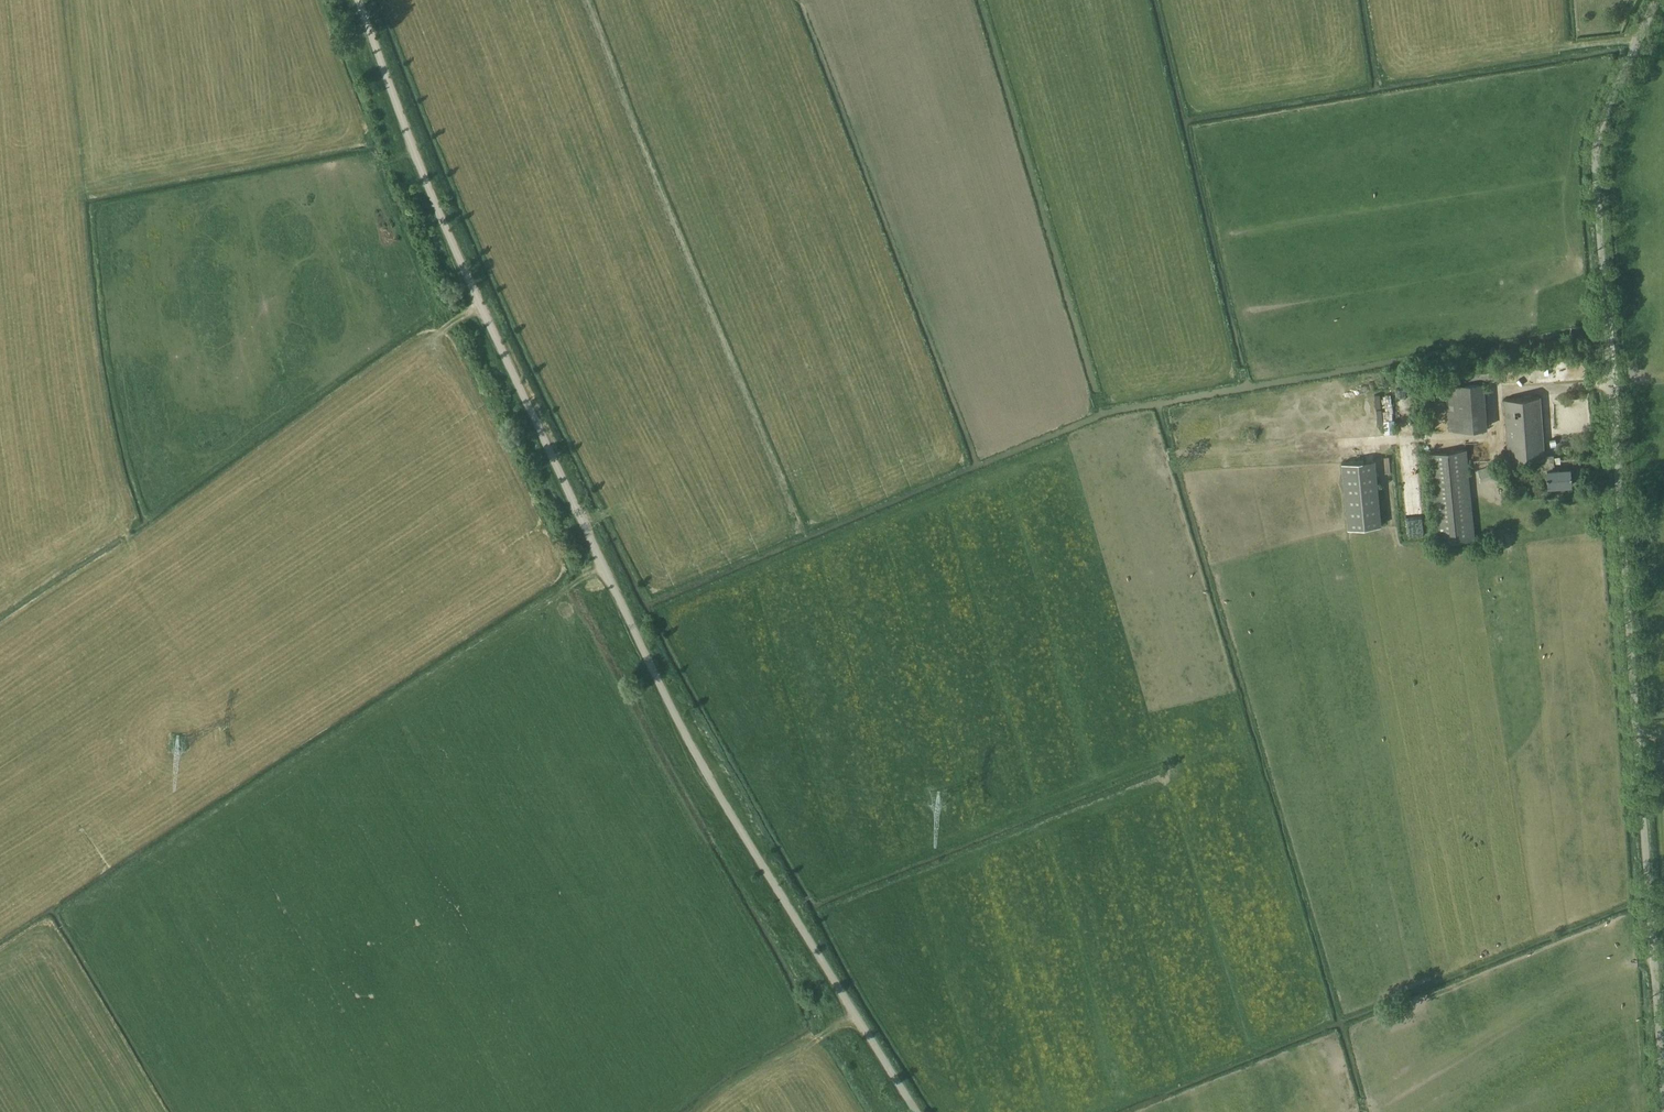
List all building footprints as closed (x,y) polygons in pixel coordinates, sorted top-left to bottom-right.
[(1499,380),(1497,359),(1452,362),(1453,383),(1445,383),(1448,430),(1487,427),(1484,381),(1499,380)] [(1580,378),(1581,365),(1553,364),(1553,377),(1580,378)] [(1376,419),(1390,420),(1391,394),(1377,394),(1376,419)] [(1545,455),(1540,396),(1504,399),(1509,459),(1541,456),(1542,470),(1547,470),(1548,486),(1571,484),(1570,468),(1551,469),(1550,455),(1545,455)] [(1384,419),(1383,433),(1395,433),(1395,420),(1384,419)] [(1417,449),(1403,449),(1404,492),(1418,491),(1417,449)] [(1475,539),(1467,449),(1428,453),(1437,543),(1475,539)] [(1381,526),(1374,460),(1341,463),(1348,529),(1381,526)] [(1490,466),(1478,470),(1481,480),(1493,477),(1490,466)] [(1421,495),(1408,495),(1407,532),(1420,533),(1421,495)]
